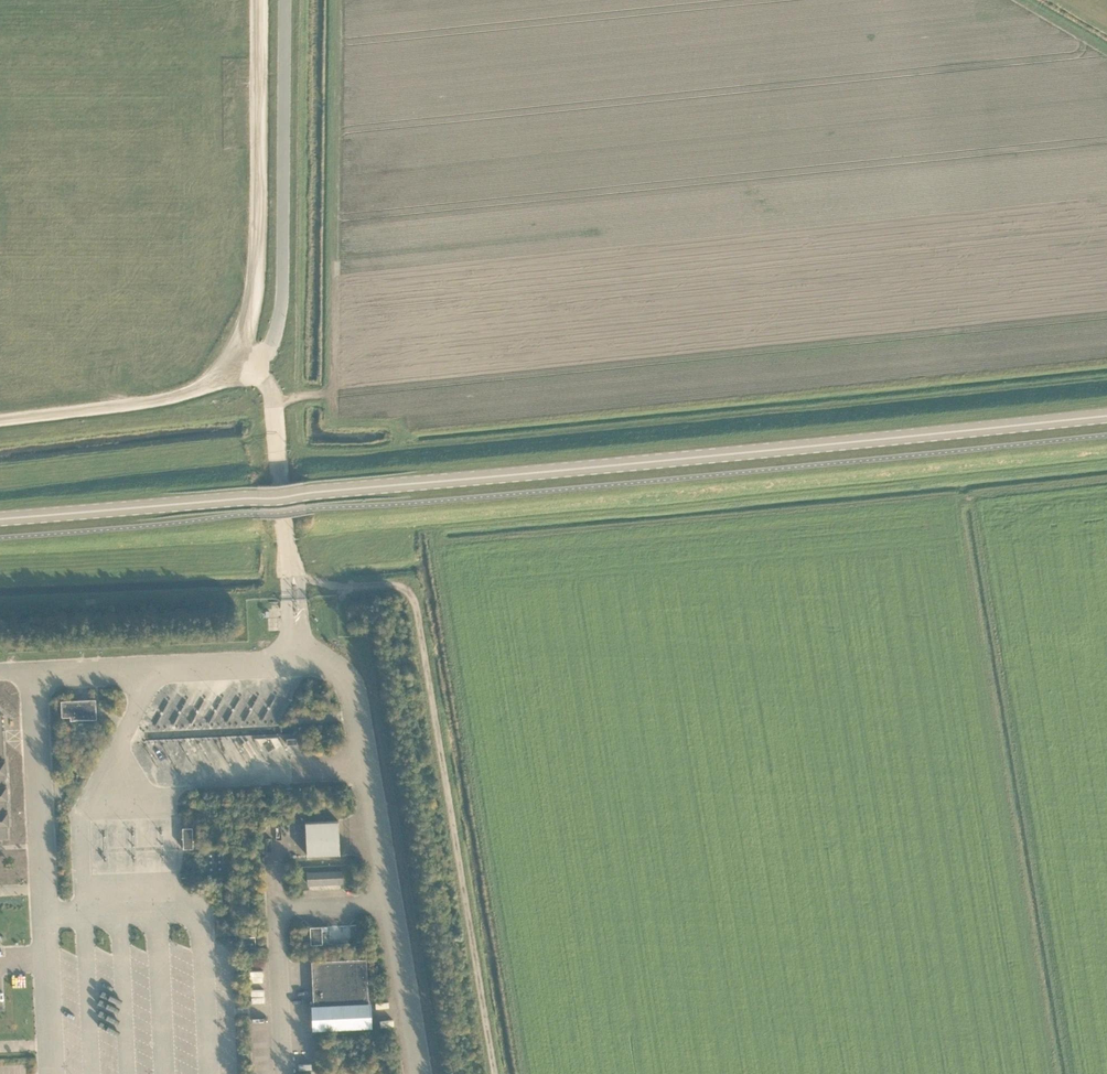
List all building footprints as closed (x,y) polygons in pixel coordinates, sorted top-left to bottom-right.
[(70,719),(96,718),(96,698),(61,699),(62,716),(70,715),(70,719)] [(5,798),(7,798),(6,784),(4,784),(4,772),(6,772),(5,758),(3,758),(1,711),(0,711),(0,836),(7,836),(6,823),(8,823),(8,810),(6,810),(5,798)] [(307,854),(340,853),(338,820),(305,821),(307,854)] [(183,847),(193,847),(192,826),(182,826),(183,847)] [(308,883),(343,881),(342,870),(307,871),(308,883)] [(310,943),(322,943),(322,925),(310,925),(310,943)] [(244,946),(256,946),(255,934),(243,935),(244,946)] [(311,960),(313,1004),(368,1001),(366,957),(311,960)] [(371,1001),(368,1001),(313,1004),(311,1004),(312,1029),(372,1026),(371,1001)]
